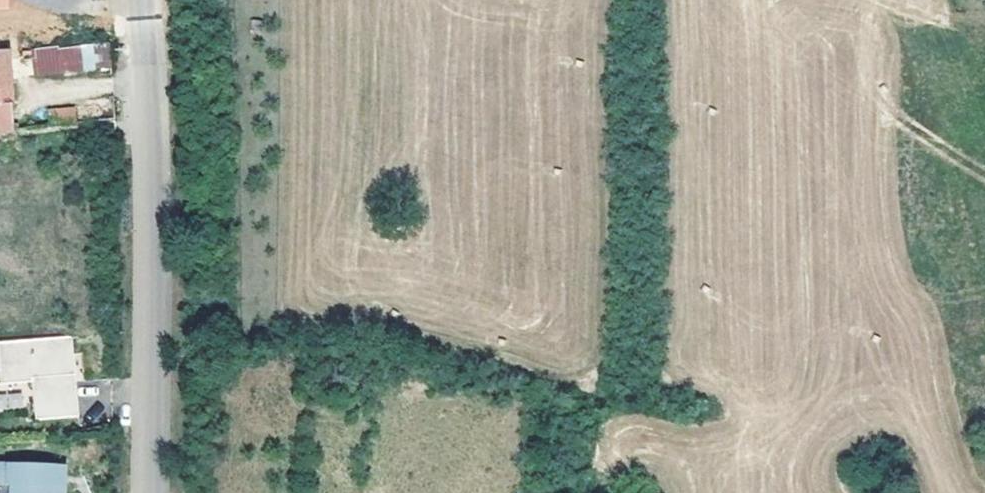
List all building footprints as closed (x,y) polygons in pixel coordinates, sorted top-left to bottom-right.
[(10,43),(5,0),(0,0),(0,44),(10,43)] [(111,59),(110,37),(75,40),(78,62),(111,59)] [(0,47),(0,127),(13,126),(13,47),(0,47)] [(73,101),(55,104),(57,121),(74,119),(73,101)] [(0,339),(0,381),(15,380),(18,418),(62,415),(56,335),(0,339)] [(0,464),(0,492),(48,492),(48,484),(38,485),(38,464),(0,464)] [(48,464),(38,464),(38,485),(48,484),(48,464)]
